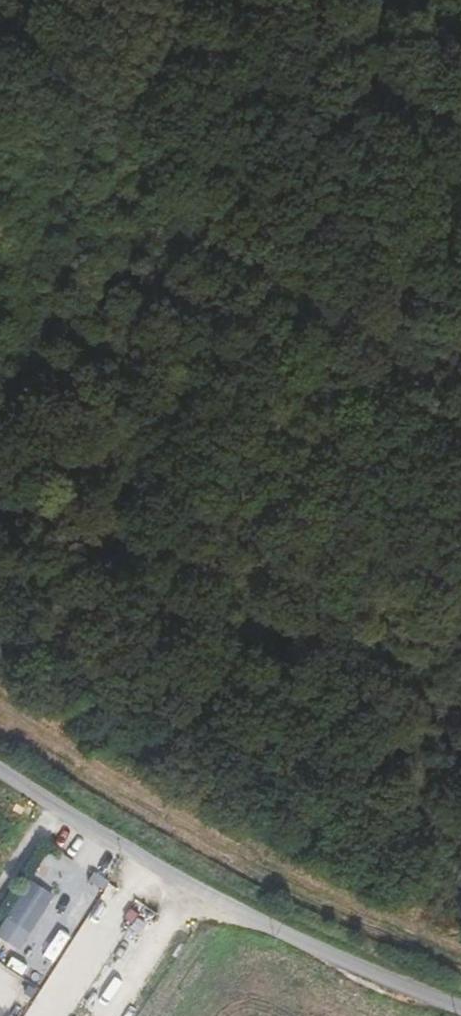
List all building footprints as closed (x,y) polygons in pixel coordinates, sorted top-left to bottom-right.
[(0,931),(0,934),(20,946),(47,904),(26,891),(0,931)]
